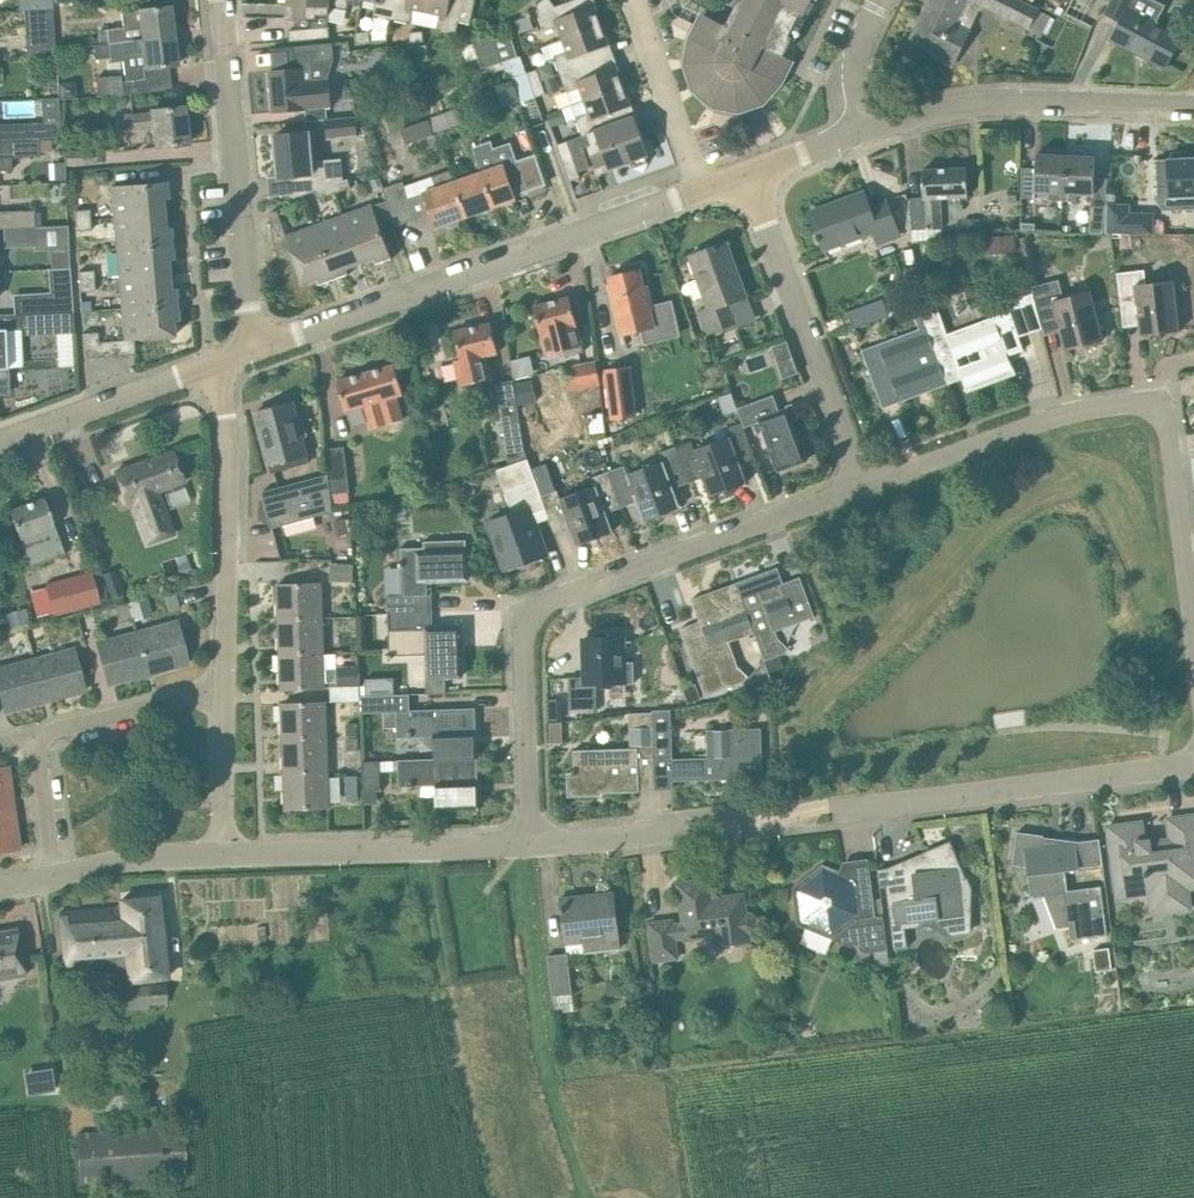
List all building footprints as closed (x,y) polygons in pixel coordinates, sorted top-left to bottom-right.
[(52,6),(52,0),(17,0),(18,10),(23,10),(52,9),(52,6)] [(330,0),(288,0),(288,17),(317,18),(317,14),(329,14),(330,6),(330,2),(330,0)] [(363,0),(330,0),(330,2),(330,6),(347,9),(349,2),(362,5),(363,0)] [(376,1),(374,15),(392,18),(396,0),(373,0),(376,1)] [(429,0),(396,0),(392,18),(411,22),(414,8),(427,11),(429,0)] [(427,11),(440,13),(437,28),(457,31),(459,20),(471,22),(475,0),(429,0),(427,11)] [(587,0),(569,0),(555,5),(551,0),(541,0),(537,4),(539,11),(538,11),(545,30),(558,25),(563,38),(602,24),(595,4),(590,6),(587,0)] [(725,24),(706,16),(693,39),(689,62),(696,85),(714,102),(738,106),(761,99),(777,81),(784,68),(778,65),(811,0),(738,0),(725,24)] [(912,39),(937,51),(933,59),(952,68),(971,30),(955,22),(966,0),(931,0),(912,39)] [(1006,17),(1004,22),(1025,33),(1037,9),(1019,0),(971,0),(1006,17)] [(1163,6),(1152,0),(1113,0),(1106,13),(1122,21),(1112,40),(1166,68),(1182,35),(1155,21),(1163,6)] [(98,44),(175,34),(171,5),(119,12),(121,27),(96,30),(98,44)] [(23,10),(25,54),(56,52),(52,9),(23,10)] [(521,32),(534,27),(530,14),(516,19),(521,32)] [(608,56),(604,45),(609,43),(602,24),(563,38),(563,40),(550,46),(554,55),(560,73),(608,56)] [(330,37),(329,26),(290,30),(290,41),(330,37)] [(371,43),(370,30),(356,32),(357,44),(371,43)] [(410,31),(411,43),(424,42),(424,30),(410,31)] [(178,64),(175,34),(98,44),(100,58),(110,57),(111,62),(123,61),(125,81),(122,81),(121,75),(95,77),(97,96),(148,91),(147,78),(144,79),(143,68),(178,64)] [(494,41),(493,37),(472,39),(483,71),(518,58),(510,35),(494,41)] [(274,111),(306,108),(307,120),(327,119),(326,106),(331,106),(330,78),(313,79),(311,64),(334,63),(332,44),(269,51),(272,71),(270,71),(274,111)] [(428,59),(426,45),(397,48),(399,62),(428,59)] [(560,73),(566,91),(571,103),(624,85),(617,65),(612,67),(608,56),(560,73)] [(528,72),(532,85),(542,81),(538,69),(528,72)] [(514,80),(513,78),(495,85),(504,108),(521,102),(517,90),(514,80)] [(542,81),(532,85),(536,97),(547,93),(542,81)] [(571,103),(582,135),(588,133),(587,132),(629,116),(626,106),(631,104),(624,85),(571,103)] [(119,131),(154,127),(156,147),(187,143),(183,105),(152,109),(152,111),(132,114),(118,115),(119,131)] [(441,114),(429,118),(430,119),(434,132),(468,120),(463,106),(441,114)] [(547,114),(551,127),(564,123),(560,110),(547,114)] [(634,115),(629,116),(587,132),(588,133),(591,143),(587,145),(597,172),(631,160),(633,167),(648,162),(646,155),(648,154),(634,115)] [(325,120),(327,140),(357,138),(356,117),(325,120)] [(401,129),(406,144),(435,135),(434,132),(430,119),(401,129)] [(0,140),(39,138),(38,123),(0,124),(0,140)] [(291,174),(294,198),(315,189),(316,190),(332,183),(344,179),(344,178),(342,158),(312,160),(310,132),(276,136),(279,175),(291,174)] [(39,138),(0,140),(1,158),(0,158),(0,171),(12,170),(11,157),(40,156),(39,138)] [(482,173),(494,207),(516,199),(512,187),(525,183),(512,142),(494,147),(492,140),(473,146),(482,173)] [(568,140),(558,144),(570,181),(581,177),(568,140)] [(96,150),(65,152),(65,168),(97,166),(96,150)] [(1187,157),(1184,151),(1171,152),(1169,158),(1168,158),(1170,201),(1193,200),(1193,157),(1187,157)] [(1050,198),(1064,199),(1066,154),(1038,153),(1037,168),(1023,167),(1022,198),(1036,198),(1036,191),(1051,192),(1050,198)] [(1066,154),(1064,199),(1078,200),(1078,193),(1092,194),(1094,155),(1066,154)] [(923,196),(911,196),(912,228),(942,228),(942,196),(969,196),(969,168),(923,168),(923,196)] [(96,184),(107,183),(106,170),(95,171),(96,184)] [(467,215),(456,181),(452,170),(420,180),(436,226),(445,223),(451,228),(459,225),(461,218),(467,215)] [(456,181),(467,215),(494,207),(482,173),(456,181)] [(332,183),(336,193),(352,187),(349,177),(344,179),(332,183)] [(115,216),(164,212),(163,199),(170,198),(169,181),(112,186),(115,216)] [(404,181),(384,188),(397,225),(417,219),(404,181)] [(316,190),(320,199),(336,193),(332,183),(316,190)] [(1010,188),(1009,203),(1017,203),(1017,188),(1010,188)] [(825,249),(873,231),(878,244),(901,235),(887,199),(870,206),(865,190),(810,210),(825,249)] [(1107,192),(1106,202),(1108,202),(1115,203),(1116,195),(1112,192),(1107,192)] [(1108,202),(1108,211),(1107,233),(1154,234),(1155,213),(1131,212),(1131,203),(1115,203),(1108,202)] [(372,203),(343,214),(361,262),(375,257),(377,264),(392,258),(372,203)] [(1106,207),(1091,206),(1090,233),(1105,234),(1105,231),(1106,207)] [(90,229),(89,209),(74,209),(75,230),(90,229)] [(320,284),(334,279),(315,224),(286,234),(278,209),(271,212),(273,241),(279,257),(283,259),(293,255),(303,282),(318,277),(320,284)] [(5,228),(35,227),(34,210),(0,211),(0,228),(5,228)] [(117,246),(174,242),(172,225),(165,226),(164,212),(115,216),(117,246)] [(361,262),(343,214),(315,224),(334,279),(349,274),(346,267),(361,262)] [(962,220),(962,235),(980,233),(980,220),(962,220)] [(68,225),(35,227),(5,228),(6,247),(36,246),(36,251),(69,249),(68,225)] [(1015,234),(983,237),(985,255),(1016,252),(1015,234)] [(709,306),(699,310),(707,331),(735,321),(726,297),(744,291),(726,241),(690,254),(709,306)] [(120,277),(169,274),(168,259),(175,259),(174,242),(117,246),(120,277)] [(19,313),(73,311),(70,268),(48,269),(49,292),(42,292),(43,298),(18,299),(19,313)] [(652,305),(647,283),(644,284),(641,269),(624,273),(623,270),(614,272),(615,275),(609,276),(622,332),(655,324),(650,305),(652,305)] [(94,290),(93,270),(78,270),(79,291),(94,290)] [(1181,299),(1175,295),(1174,281),(1146,284),(1144,270),(1117,273),(1121,306),(1138,304),(1141,335),(1179,331),(1177,311),(1182,305),(1181,299)] [(122,308),(179,303),(178,287),(170,288),(169,274),(120,277),(122,308)] [(1098,321),(1102,313),(1101,310),(1094,305),(1090,291),(1065,298),(1059,279),(1032,286),(1043,328),(1059,323),(1066,350),(1103,340),(1098,321)] [(585,351),(570,296),(534,306),(545,344),(562,340),(567,356),(585,351)] [(883,298),(848,311),(854,328),(890,315),(883,298)] [(946,377),(961,371),(966,385),(1015,367),(1010,355),(1025,349),(1010,309),(948,332),(936,299),(920,305),(946,377)] [(179,303),(122,308),(124,339),(99,341),(98,332),(83,333),(85,358),(135,354),(134,337),(173,334),(172,321),(180,320),(179,303)] [(946,377),(920,305),(914,307),(922,329),(863,350),(875,382),(890,377),(896,395),(946,377)] [(73,311),(20,314),(21,335),(74,333),(73,311)] [(518,409),(515,385),(514,379),(495,384),(493,372),(490,373),(486,357),(497,354),(490,322),(454,330),(461,361),(455,363),(460,386),(481,381),(491,422),(502,420),(508,455),(525,449),(518,409)] [(0,329),(0,396),(10,395),(6,328),(0,329)] [(792,356),(786,342),(773,347),(778,361),(792,356)] [(740,355),(737,345),(717,353),(721,362),(740,355)] [(403,420),(395,396),(403,394),(394,364),(337,381),(346,410),(363,405),(370,430),(403,420)] [(563,370),(567,394),(601,388),(597,364),(563,370)] [(636,414),(631,367),(607,370),(613,417),(636,414)] [(533,382),(515,385),(518,409),(537,406),(533,382)] [(738,408),(745,427),(760,421),(778,470),(807,460),(792,421),(798,419),(793,403),(786,405),(786,407),(780,409),(774,395),(738,408)] [(294,402),(255,412),(268,464),(269,463),(271,471),(293,466),(291,458),(307,454),(303,440),(307,439),(303,423),(299,424),(294,402)] [(690,440),(674,446),(687,481),(703,475),(710,494),(747,481),(740,463),(754,458),(741,422),(726,427),(729,435),(693,448),(690,440)] [(674,486),(687,481),(674,446),(659,451),(662,460),(627,473),(623,464),(607,470),(621,506),(636,501),(642,519),(681,505),(674,486)] [(158,490),(184,481),(172,447),(114,468),(126,502),(131,500),(141,528),(168,518),(158,490)] [(324,449),(328,474),(330,495),(349,492),(343,447),(324,449)] [(529,514),(545,508),(540,494),(527,458),(497,468),(513,511),(490,519),(507,568),(544,554),(529,514)] [(555,489),(540,494),(545,508),(553,531),(569,525),(576,543),(612,530),(605,512),(621,506),(607,470),(591,475),(594,484),(558,497),(555,489)] [(332,511),(330,495),(328,474),(262,491),(271,527),(332,511)] [(410,489),(423,500),(430,493),(418,481),(410,489)] [(30,565),(65,552),(44,497),(9,510),(30,565)] [(334,521),(338,536),(350,533),(345,518),(334,521)] [(389,594),(389,613),(431,611),(431,595),(427,595),(427,580),(467,579),(466,538),(426,539),(426,547),(401,548),(402,562),(398,562),(398,569),(402,569),(403,594),(389,594)] [(353,564),(331,564),(331,581),(353,581),(353,564)] [(778,566),(736,581),(755,633),(764,659),(786,651),(789,648),(779,637),(774,625),(796,617),(778,566)] [(111,598),(124,593),(115,569),(102,574),(111,598)] [(101,603),(91,570),(45,584),(49,600),(34,604),(37,617),(53,613),(54,616),(101,603)] [(755,633),(736,581),(692,598),(703,629),(684,637),(705,695),(746,681),(749,690),(773,681),(766,659),(749,677),(738,666),(730,642),(755,633)] [(323,618),(321,583),(277,584),(278,619),(323,618)] [(147,596),(127,601),(131,617),(133,616),(151,611),(147,596)] [(127,601),(103,607),(107,624),(132,618),(131,617),(127,601)] [(429,690),(447,690),(447,676),(462,676),(461,627),(432,628),(431,611),(389,613),(391,653),(388,653),(388,658),(393,658),(393,654),(428,653),(429,677),(429,690)] [(278,619),(279,654),(324,652),(323,618),(278,619)] [(153,632),(138,636),(146,668),(163,664),(164,668),(188,662),(177,621),(151,627),(153,632)] [(122,635),(96,642),(107,684),(130,678),(129,672),(146,668),(138,636),(124,640),(122,635)] [(570,675),(570,708),(598,707),(597,683),(624,683),(624,636),(585,636),(585,675),(570,675)] [(73,648),(33,658),(43,695),(61,690),(62,696),(84,690),(73,648)] [(338,682),(337,665),(337,654),(324,654),(324,652),(279,654),(281,689),(325,687),(325,683),(338,682)] [(27,705),(26,699),(43,695),(33,658),(0,667),(0,694),(4,711),(27,705)] [(359,664),(337,665),(338,682),(338,686),(360,685),(359,664)] [(662,696),(682,692),(679,677),(659,681),(662,696)] [(689,705),(701,700),(696,683),(683,687),(689,705)] [(439,736),(439,757),(477,755),(476,708),(411,710),(411,693),(361,695),(361,714),(385,713),(398,712),(399,727),(399,737),(439,736)] [(327,736),(326,701),(281,703),(282,738),(327,736)] [(652,709),(652,712),(655,759),(671,758),(673,781),(733,779),(732,769),(742,770),(743,778),(764,777),(763,755),(758,756),(758,727),(709,729),(709,756),(674,758),(672,709),(652,709)] [(560,721),(560,711),(548,711),(548,721),(560,721)] [(386,728),(399,727),(398,712),(385,713),(386,728)] [(652,712),(628,713),(630,746),(573,749),(576,794),(604,793),(641,791),(640,760),(655,759),(652,712)] [(551,723),(552,743),(564,742),(563,722),(551,723)] [(359,736),(358,723),(346,723),(347,737),(359,736)] [(282,738),(284,773),(328,771),(327,736),(282,738)] [(347,751),(359,751),(359,738),(347,738),(347,751)] [(434,808),(435,812),(479,809),(477,755),(439,757),(439,758),(399,760),(400,787),(441,785),(441,807),(434,808)] [(364,790),(381,789),(380,761),(363,761),(364,790)] [(7,809),(5,791),(10,790),(7,766),(0,767),(0,810),(7,809)] [(284,773),(285,808),(330,806),(328,771),(284,773)] [(18,850),(15,825),(9,826),(7,809),(0,810),(0,852),(18,850)] [(1165,911),(1190,908),(1185,869),(1193,868),(1193,814),(1167,818),(1171,844),(1151,847),(1150,838),(1143,839),(1141,822),(1107,826),(1117,897),(1163,891),(1165,911)] [(1107,935),(1101,886),(1066,890),(1064,870),(1103,865),(1099,839),(1075,841),(1042,845),(1043,835),(1017,831),(1012,865),(1026,866),(1030,897),(1045,895),(1057,926),(1069,925),(1071,939),(1107,935)] [(921,919),(937,917),(950,933),(969,930),(964,891),(970,889),(950,840),(923,851),(927,861),(877,868),(880,890),(886,889),(895,947),(907,946),(909,946),(906,926),(921,919)] [(864,953),(888,950),(883,915),(877,916),(872,879),(852,881),(837,875),(839,870),(823,863),(793,886),(798,924),(834,939),(845,930),(864,953)] [(745,913),(742,894),(720,897),(719,888),(711,889),(709,879),(678,883),(683,923),(672,924),(671,920),(650,923),(654,959),(676,956),(673,937),(685,935),(685,938),(716,934),(718,946),(749,942),(747,932),(756,931),(754,912),(745,913)] [(617,945),(612,895),(582,899),(581,896),(561,898),(567,950),(617,945)] [(129,981),(167,978),(158,897),(121,901),(122,906),(61,912),(67,973),(128,967),(129,981)] [(17,929),(0,932),(0,981),(25,977),(17,929)] [(1094,947),(1096,968),(1111,966),(1108,946),(1094,947)] [(552,996),(572,993),(568,953),(548,956),(552,996)] [(889,960),(877,961),(880,979),(891,978),(889,960)] [(639,979),(642,995),(654,993),(651,977),(639,979)] [(623,978),(607,980),(608,995),(624,993),(623,978)] [(166,983),(147,985),(125,986),(127,1011),(149,1009),(149,1004),(168,1003),(166,983)] [(616,1037),(618,1050),(635,1048),(633,1034),(616,1037)] [(30,1070),(33,1094),(63,1091),(60,1067),(30,1070)] [(76,1132),(80,1184),(187,1176),(183,1125),(76,1132)]
